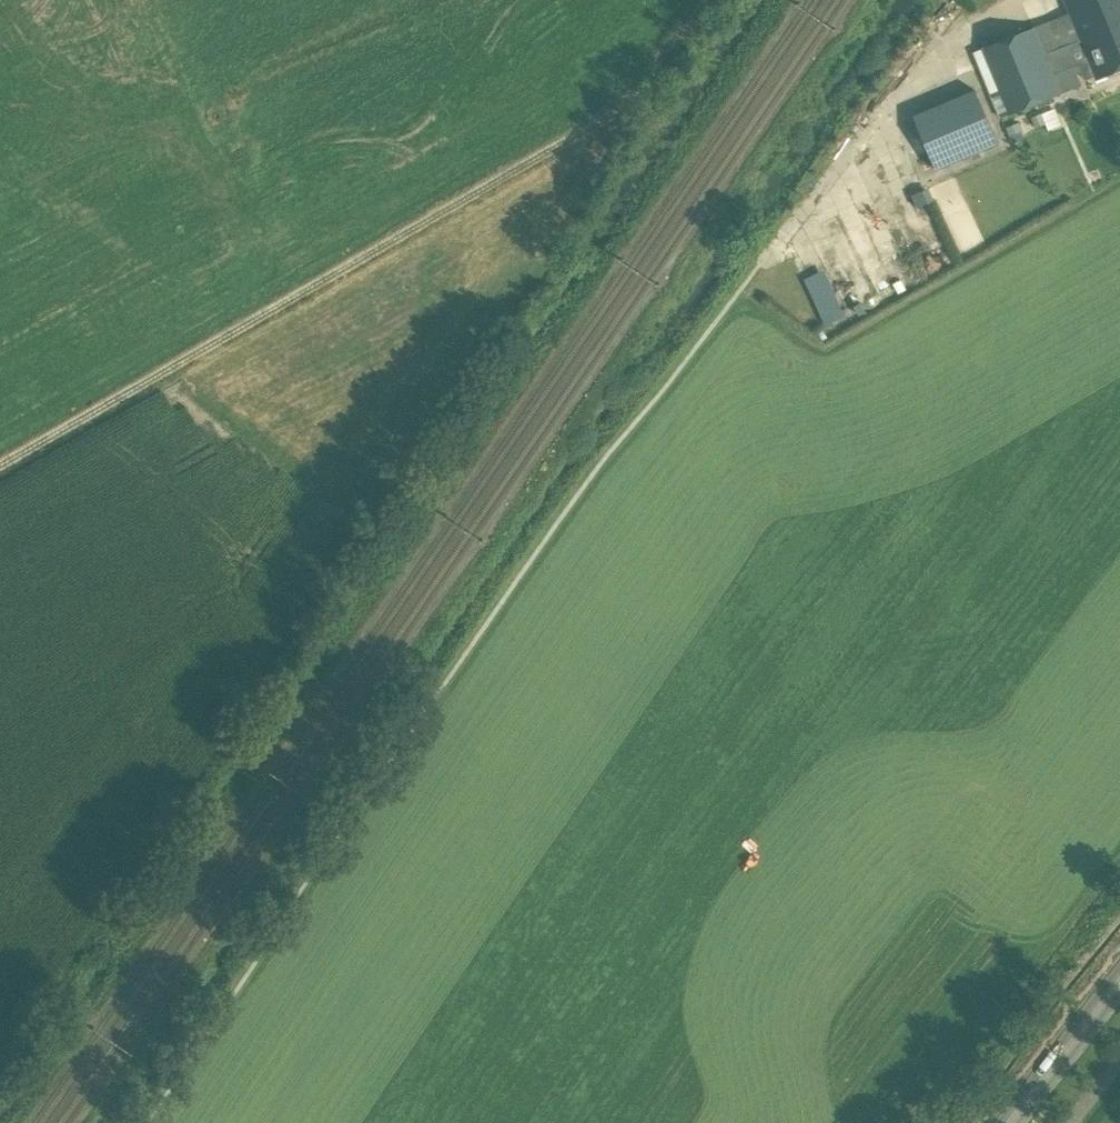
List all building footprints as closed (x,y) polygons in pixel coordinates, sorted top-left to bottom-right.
[(1071,12),(1082,41),(1060,49),(1046,55),(1054,75),(1080,64),(1086,80),(1096,76),(1098,79),(1119,70),(1119,0),(1066,0),(1071,12)] [(1049,23),(1035,28),(1046,55),(1060,49),(1049,23)] [(999,91),(992,94),(1002,118),(1061,94),(1054,75),(1046,55),(1035,28),(982,50),(999,91)] [(975,91),(914,117),(936,170),(997,145),(975,91)] [(1062,104),(1048,108),(1055,133),(1069,129),(1062,104)] [(1047,125),(1043,113),(1031,118),(1036,129),(1047,125)] [(1010,137),(1023,131),(1020,123),(1006,128),(1010,137)] [(925,194),(913,198),(917,208),(929,203),(925,194)]
